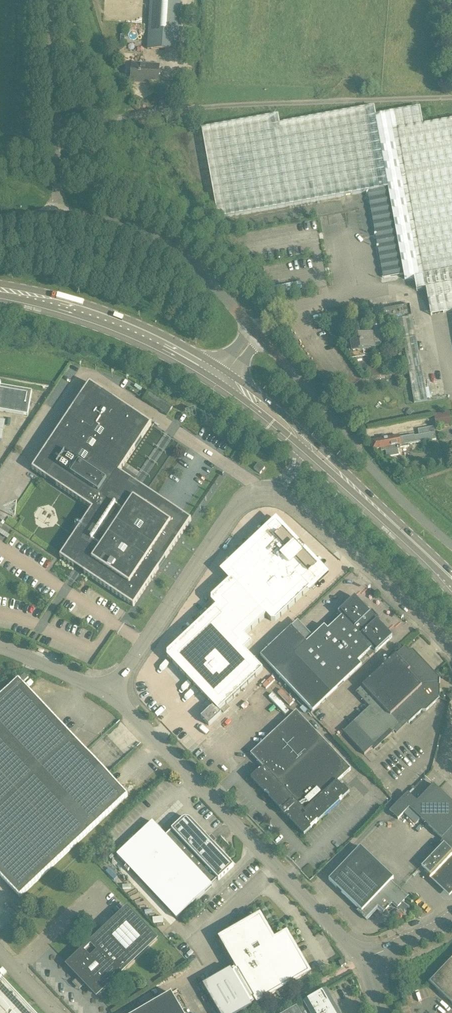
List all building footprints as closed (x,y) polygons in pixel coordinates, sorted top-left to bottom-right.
[(181,0),(151,0),(147,50),(177,52),(181,0)] [(158,82),(159,67),(132,65),(131,83),(144,84),(144,81),(158,82)] [(184,70),(175,77),(179,83),(189,76),(184,70)] [(280,125),(278,116),(202,130),(218,219),(368,192),(384,279),(404,275),(405,280),(414,278),(417,291),(426,289),(431,316),(451,312),(451,121),(424,126),(420,109),(376,117),(375,107),(280,125)] [(411,317),(409,306),(399,308),(401,321),(400,322),(415,404),(428,401),(421,362),(412,317),(411,317)] [(401,321),(399,308),(380,311),(382,323),(399,320),(400,322),(401,321)] [(365,358),(363,351),(375,349),(372,333),(350,337),(355,360),(365,358)] [(134,607),(166,559),(192,521),(182,514),(156,497),(137,484),(120,473),(152,425),(89,383),(31,469),(38,474),(91,510),(59,557),(81,572),(134,607)] [(28,416),(32,392),(1,386),(1,384),(0,384),(0,411),(28,416)] [(143,400),(168,416),(173,407),(149,392),(143,400)] [(434,414),(436,427),(451,424),(451,422),(450,411),(434,414)] [(414,436),(400,439),(400,437),(372,442),(373,451),(382,449),(382,452),(386,452),(387,459),(400,456),(399,449),(409,447),(409,445),(436,440),(434,427),(419,430),(420,436),(415,437),(414,436)] [(260,475),(265,469),(259,463),(254,469),(260,475)] [(222,714),(219,712),(263,670),(245,651),(252,644),(245,637),(267,616),(271,621),(276,622),(323,577),(323,573),(310,559),(279,525),(274,525),(238,559),(227,570),(226,574),(231,579),(212,598),(211,602),(199,614),(199,618),(202,621),(167,653),(167,658),(214,707),(202,719),(209,726),(222,714)] [(355,598),(307,643),(292,627),(261,657),(313,712),(362,666),(358,662),(367,654),(370,658),(376,652),(376,653),(392,637),(377,621),(379,619),(376,616),(372,612),(370,614),(355,598)] [(437,697),(440,694),(440,689),(437,686),(437,677),(430,669),(426,669),(422,665),(422,661),(413,651),(409,651),(406,647),(397,656),(396,655),(356,693),(370,708),(343,733),(365,755),(391,731),(393,733),(407,720),(409,723),(422,711),(427,711),(437,702),(437,697)] [(108,775),(19,680),(0,697),(0,877),(20,898),(128,797),(108,775)] [(296,712),(295,713),(251,755),(264,769),(253,779),(283,811),(281,813),(285,816),(287,815),(305,834),(348,794),(338,783),(351,770),(296,712)] [(426,777),(410,793),(418,800),(433,783),(426,777)] [(391,813),(398,820),(404,814),(410,808),(411,810),(421,819),(443,840),(445,842),(422,867),(432,877),(451,856),(451,803),(434,786),(417,803),(408,794),(398,805),(391,813)] [(410,808),(404,814),(416,825),(421,819),(411,810),(410,808)] [(182,821),(165,837),(153,823),(117,856),(177,919),(212,886),(211,885),(217,879),(219,881),(234,866),(191,821),(190,820),(189,820),(188,819),(187,819),(185,819),(184,820),(183,820),(182,821)] [(367,921),(368,920),(378,909),(383,914),(392,904),(397,909),(409,896),(392,881),(394,879),(361,848),(329,881),(358,909),(356,911),(367,921)] [(451,895),(451,856),(427,882),(447,900),(451,895)] [(127,910),(69,966),(81,979),(78,982),(81,985),(84,982),(97,995),(155,940),(127,910)] [(236,966),(237,969),(232,972),(231,970),(203,986),(219,1012),(243,1012),(253,1007),(252,1005),(256,1003),(257,1003),(258,1004),(310,974),(287,934),(274,942),(260,917),(220,940),(236,966)] [(429,983),(451,1005),(451,958),(429,983)] [(4,982),(0,978),(0,1012),(32,1012),(4,982)] [(149,989),(153,985),(149,981),(145,985),(149,989)] [(287,1012),(340,1012),(326,990),(304,1003),(304,1004),(297,1008),(297,1007),(287,1012)] [(172,994),(139,1012),(182,1012),(172,994)]
